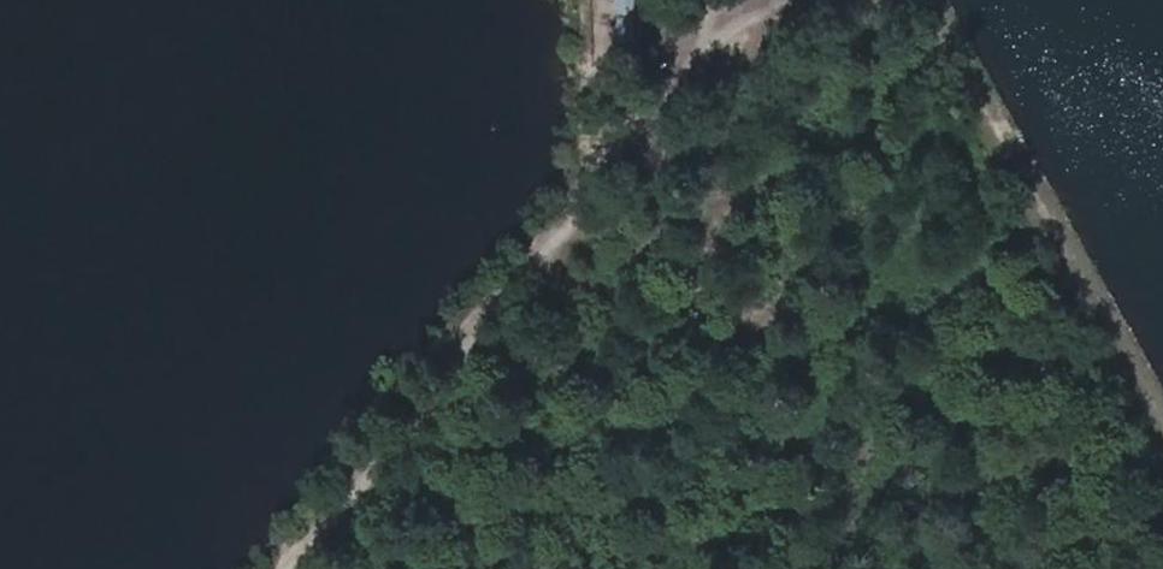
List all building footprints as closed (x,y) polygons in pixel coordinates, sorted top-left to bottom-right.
[(625,29),(642,25),(638,0),(620,0),(625,29)]
